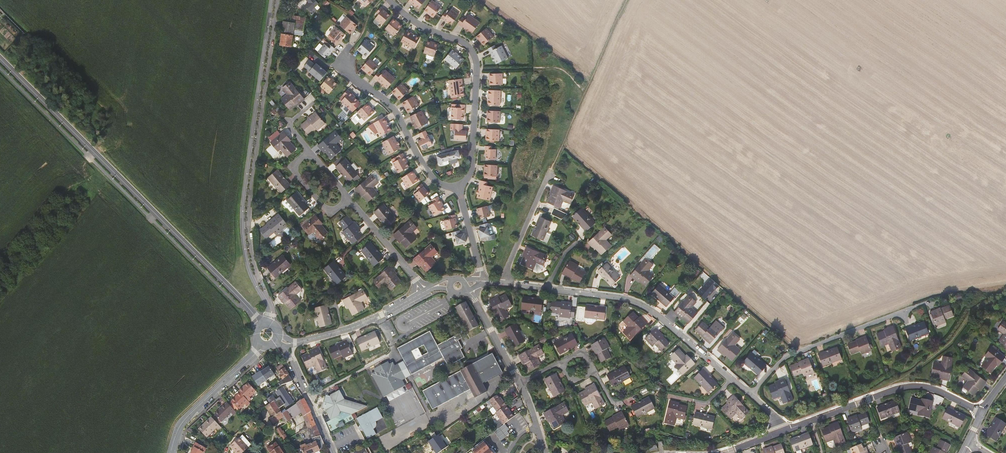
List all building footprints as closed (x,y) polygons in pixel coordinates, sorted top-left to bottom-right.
[(319,3),(316,0),(307,0),(309,2),(306,5),(311,11),(319,3)] [(326,0),(321,6),(325,8),(329,3),(326,0)] [(426,0),(409,0),(408,1),(414,6),(414,5),(418,9),(426,0)] [(432,0),(424,11),(427,13),(428,12),(431,14),(430,15),(433,17),(441,7),(432,0)] [(382,25),(390,15),(386,12),(381,7),(376,13),(379,14),(375,19),(382,25)] [(445,12),(441,18),(447,22),(447,21),(449,23),(451,24),(458,15),(451,9),(447,14),(445,12)] [(461,16),(457,22),(471,32),(479,21),(467,13),(464,18),(461,16)] [(340,24),(346,16),(344,14),(337,22),(340,24)] [(285,15),(280,45),(291,47),(293,33),(303,34),(306,18),(285,15)] [(347,17),(340,25),(350,34),(352,31),(351,30),(354,27),(354,28),(357,25),(347,17)] [(396,21),(393,19),(385,29),(394,36),(402,26),(399,23),(399,24),(396,22),(396,21)] [(485,27),(475,36),(478,38),(479,38),(481,41),(480,41),(483,44),(493,36),(485,27)] [(334,39),(332,41),(337,45),(342,40),(341,39),(342,38),(344,35),(335,28),(329,35),(334,39)] [(420,38),(407,31),(401,41),(414,48),(420,38)] [(363,54),(366,57),(375,47),(366,40),(357,50),(360,52),(361,51),(364,54),(363,54)] [(431,41),(427,40),(423,52),(434,56),(438,44),(434,43),(430,42),(431,41)] [(328,56),(334,48),(326,42),(318,52),(325,58),(327,55),(328,56)] [(494,45),(487,48),(496,63),(507,57),(501,45),(495,48),(494,45)] [(461,60),(455,53),(451,50),(443,59),(455,68),(461,60)] [(378,66),(369,59),(361,68),(364,71),(364,70),(367,73),(370,76),(378,66)] [(304,67),(320,81),(327,73),(316,64),(315,65),(309,60),(304,67)] [(386,89),(395,79),(384,70),(380,74),(377,72),(373,77),(386,89)] [(502,85),(502,73),(489,74),(489,78),(490,78),(490,81),(489,81),(489,85),(502,85)] [(332,79),(329,76),(320,86),(329,94),(337,84),(334,82),(331,79),(332,79)] [(464,96),(462,79),(449,80),(451,98),(457,97),(464,96)] [(400,83),(391,92),(394,95),(394,94),(397,97),(396,97),(399,100),(408,91),(400,83)] [(291,87),(288,84),(282,88),(287,94),(281,99),(290,109),(296,104),(298,103),(299,104),(304,99),(300,94),(299,94),(295,90),(296,89),(293,86),(291,87)] [(353,95),(347,90),(343,95),(345,97),(341,101),(349,109),(358,101),(355,98),(352,95),(353,95)] [(500,90),(488,90),(488,105),(500,105),(500,90)] [(418,106),(412,97),(401,103),(403,107),(404,106),(406,109),(405,110),(407,113),(418,106)] [(369,106),(367,103),(357,112),(365,121),(374,112),(372,109),(371,110),(369,107),(369,106)] [(465,112),(465,104),(457,104),(452,104),(451,119),(463,119),(464,116),(464,112),(465,112)] [(427,123),(420,111),(409,117),(416,129),(427,123)] [(500,111),(487,111),(487,114),(488,114),(488,118),(487,118),(487,122),(500,122),(500,111)] [(325,124),(315,112),(309,118),(310,119),(308,120),(301,125),(308,134),(315,128),(317,131),(325,124)] [(371,123),(384,116),(382,114),(370,121),(371,123)] [(391,130),(384,117),(373,123),(368,126),(375,134),(378,132),(381,136),(391,130)] [(462,131),(462,124),(455,124),(451,124),(451,130),(455,130),(455,139),(466,140),(466,131),(462,131)] [(499,130),(486,129),(486,133),(487,133),(487,137),(486,137),(486,140),(499,141),(499,130)] [(425,130),(419,133),(422,139),(418,141),(422,150),(432,144),(425,130)] [(272,141),(280,134),(277,131),(269,138),(272,141)] [(288,140),(290,139),(283,132),(280,134),(272,141),(271,142),(278,151),(281,149),(287,156),(296,149),(290,142),(288,140)] [(342,139),(337,133),(333,136),(332,134),(328,137),(329,138),(324,142),(324,141),(318,146),(323,151),(324,150),(326,152),(331,158),(341,150),(336,144),(342,139)] [(397,142),(393,136),(382,142),(389,155),(400,148),(398,145),(397,142)] [(492,146),(485,146),(485,155),(486,155),(486,159),(495,160),(496,149),(492,149),(492,146)] [(446,149),(449,160),(450,164),(457,162),(456,158),(460,157),(458,150),(454,151),(453,148),(446,149)] [(446,149),(439,151),(440,155),(437,156),(439,163),(449,160),(446,149)] [(406,160),(402,153),(391,159),(398,173),(409,167),(407,163),(405,160),(406,160)] [(351,166),(345,159),(342,155),(333,163),(336,167),(341,173),(342,173),(344,175),(343,176),(348,182),(351,180),(354,183),(360,178),(357,174),(355,171),(358,168),(354,163),(351,166)] [(497,165),(484,164),(484,168),(485,168),(485,172),(484,172),(484,176),(496,177),(497,177),(497,165)] [(283,177),(277,170),(268,178),(281,193),(290,185),(285,179),(284,179),(282,177),(283,177)] [(415,174),(413,171),(402,178),(408,187),(419,180),(417,177),(416,178),(414,174),(415,174)] [(378,182),(374,177),(370,180),(368,178),(365,181),(366,182),(361,186),(360,185),(355,190),(360,195),(361,194),(362,196),(367,202),(377,194),(372,188),(378,182)] [(488,182),(481,180),(478,191),(478,194),(477,197),(489,200),(493,187),(487,185),(488,182)] [(426,189),(421,184),(416,188),(418,191),(416,193),(414,195),(420,202),(429,194),(427,191),(426,190),(426,189)] [(560,189),(554,186),(551,192),(552,193),(551,195),(548,202),(560,208),(563,200),(570,204),(573,197),(569,195),(570,193),(566,191),(565,192),(560,190),(560,189)] [(302,199),(297,193),(291,197),(288,200),(287,200),(295,209),(300,215),(309,207),(304,201),(303,202),(301,199),(302,199)] [(441,203),(438,196),(432,200),(433,202),(434,203),(429,206),(428,206),(434,216),(442,211),(443,214),(446,212),(448,213),(450,211),(451,209),(447,203),(443,205),(442,205),(441,203)] [(295,209),(287,200),(287,201),(286,199),(283,202),(283,203),(286,207),(287,207),(291,212),(295,209)] [(395,220),(383,206),(374,213),(387,228),(395,220)] [(487,206),(477,208),(478,215),(480,214),(481,218),(490,216),(487,206)] [(562,219),(568,213),(554,207),(551,214),(562,219)] [(595,223),(582,208),(573,216),(573,217),(578,222),(579,222),(581,224),(580,225),(586,231),(595,223)] [(288,225),(279,214),(268,222),(269,224),(268,225),(267,224),(260,230),(267,238),(274,233),(276,235),(288,225)] [(457,221),(455,214),(448,216),(449,219),(443,221),(446,230),(458,226),(457,223),(456,221),(457,221)] [(302,226),(312,217),(311,215),(300,224),(302,227),(308,235),(308,237),(310,239),(312,239),(313,238),(317,243),(319,243),(325,237),(324,236),(319,239),(312,232),(310,234),(302,226)] [(318,222),(320,220),(315,215),(312,217),(302,226),(310,234),(312,232),(319,239),(324,236),(327,233),(321,225),(318,222)] [(353,223),(347,216),(339,224),(344,230),(342,232),(353,245),(362,237),(358,232),(360,231),(355,224),(353,225),(352,224),(353,223)] [(549,223),(539,218),(531,236),(542,240),(541,242),(546,244),(550,235),(545,232),(549,223)] [(417,228),(410,221),(393,235),(400,243),(401,242),(406,248),(416,239),(411,233),(417,228)] [(489,227),(488,223),(480,225),(481,229),(478,229),(480,238),(488,236),(489,241),(495,239),(494,235),(489,236),(487,227),(489,227)] [(611,234),(606,229),(603,232),(601,230),(598,233),(599,234),(594,238),(593,237),(588,242),(593,248),(594,247),(601,254),(611,245),(605,240),(611,234)] [(457,244),(466,242),(464,233),(460,234),(459,230),(452,232),(453,236),(455,236),(457,244)] [(376,249),(371,243),(361,251),(374,266),(383,258),(378,252),(377,252),(375,250),(376,249)] [(660,249),(654,244),(640,260),(642,262),(644,264),(647,260),(649,262),(660,249)] [(437,252),(432,247),(429,250),(427,248),(424,251),(424,252),(420,255),(419,254),(414,259),(418,265),(419,264),(421,266),(426,272),(436,263),(431,257),(437,252)] [(533,250),(527,247),(524,254),(525,254),(524,257),(521,264),(533,269),(536,262),(543,265),(546,259),(542,257),(543,254),(539,253),(538,254),(533,251),(533,250)] [(290,266),(282,257),(267,269),(275,278),(290,266)] [(579,265),(569,260),(569,262),(567,266),(562,273),(570,278),(570,276),(572,277),(572,278),(579,282),(585,272),(577,268),(579,265)] [(636,280),(637,279),(639,281),(645,286),(653,276),(647,271),(653,265),(649,262),(647,260),(644,264),(642,262),(639,266),(640,266),(636,271),(635,270),(631,276),(636,280)] [(345,277),(333,262),(324,269),(336,284),(345,277)] [(542,269),(543,265),(536,262),(533,269),(536,271),(538,272),(538,271),(541,270),(542,269)] [(620,278),(607,263),(604,265),(602,262),(597,267),(600,269),(598,271),(603,277),(604,277),(606,279),(605,280),(611,286),(620,278)] [(395,272),(390,267),(385,271),(386,272),(381,276),(380,275),(377,278),(378,280),(375,283),(379,288),(385,283),(390,289),(400,281),(395,275),(394,273),(395,272)] [(715,290),(719,286),(710,278),(702,288),(702,289),(698,293),(705,299),(709,294),(710,295),(715,289),(715,290)] [(301,290),(295,283),(278,297),(284,304),(285,304),(290,309),(300,301),(295,295),(301,290)] [(670,293),(659,284),(651,294),(666,306),(674,297),(675,298),(680,292),(675,287),(670,293)] [(367,298),(364,292),(360,294),(359,292),(355,294),(355,295),(350,298),(349,297),(343,300),(346,306),(348,306),(349,308),(353,315),(364,309),(360,302),(367,298)] [(512,306),(506,295),(496,299),(496,298),(489,301),(493,308),(494,307),(497,313),(495,313),(498,317),(500,316),(502,320),(508,317),(505,310),(512,306)] [(531,298),(523,297),(522,309),(541,312),(542,300),(534,299),(531,299),(531,298)] [(696,302),(691,297),(688,301),(686,299),(683,302),(684,303),(680,308),(679,307),(674,313),(679,317),(680,316),(683,318),(688,323),(697,313),(691,308),(696,302)] [(477,326),(465,302),(455,307),(467,331),(477,326)] [(561,303),(552,302),(551,312),(560,313),(562,314),(562,317),(570,318),(570,317),(571,307),(572,303),(563,302),(563,304),(561,303)] [(595,306),(586,305),(585,317),(596,319),(604,320),(606,308),(597,307),(594,307),(595,306)] [(940,307),(930,311),(936,324),(945,321),(944,318),(952,315),(949,305),(940,308),(940,307)] [(330,324),(325,306),(314,309),(319,327),(330,324)] [(638,317),(632,312),(623,320),(628,326),(623,331),(629,338),(645,323),(639,316),(638,317)] [(710,327),(703,322),(696,330),(702,336),(703,335),(704,336),(703,338),(710,343),(723,328),(715,321),(710,327)] [(1001,321),(996,328),(1002,333),(998,339),(1005,345),(1005,324),(1001,321)] [(924,323),(906,329),(910,340),(928,334),(924,323)] [(525,341),(516,324),(505,330),(514,347),(525,341)] [(884,331),(877,334),(882,346),(889,343),(892,350),(900,347),(892,326),(884,329),(884,331)] [(662,336),(655,329),(644,339),(651,346),(654,343),(659,350),(667,343),(661,337),(662,336)] [(379,343),(374,332),(357,340),(362,350),(379,343)] [(459,334),(437,346),(429,332),(397,349),(401,355),(411,374),(411,375),(443,358),(447,366),(457,361),(460,359),(464,357),(459,349),(461,348),(457,340),(461,338),(459,334)] [(740,339),(732,333),(718,349),(725,356),(726,355),(732,360),(740,350),(735,345),(740,339)] [(578,345),(572,334),(555,343),(560,354),(568,350),(567,349),(570,348),(570,349),(578,345)] [(857,341),(848,344),(852,354),(860,350),(862,354),(871,350),(866,336),(856,340),(857,341)] [(605,338),(591,345),(595,353),(597,352),(598,354),(597,354),(601,362),(611,357),(607,349),(610,348),(605,338)] [(353,354),(347,341),(339,344),(339,345),(338,346),(337,345),(329,349),(334,359),(342,356),(343,358),(353,354)] [(1003,356),(990,347),(983,355),(986,357),(980,365),(989,372),(995,364),(996,365),(1003,356)] [(320,354),(317,348),(311,351),(311,352),(309,353),(302,356),(307,368),(314,365),(318,372),(324,369),(322,365),(325,364),(323,360),(322,360),(319,355),(320,354)] [(543,354),(540,348),(536,350),(535,348),(531,350),(531,351),(526,354),(525,352),(519,356),(522,362),(524,361),(525,364),(529,371),(540,365),(536,358),(543,354)] [(837,348),(819,355),(823,366),(827,364),(841,359),(837,348)] [(685,356),(679,349),(670,357),(677,364),(675,367),(682,375),(694,363),(688,356),(687,358),(685,356)] [(766,366),(751,353),(744,362),(758,375),(766,366)] [(464,368),(462,370),(453,374),(423,390),(427,399),(429,403),(433,409),(464,392),(470,389),(475,398),(487,392),(482,383),(502,372),(492,354),(475,363),(464,368)] [(940,363),(933,362),(930,374),(938,376),(938,378),(947,379),(951,357),(942,356),(940,363)] [(799,363),(791,366),(794,376),(803,373),(804,376),(813,372),(808,359),(799,362),(799,363)] [(375,372),(390,364),(388,361),(373,369),(375,372)] [(411,376),(403,361),(395,366),(403,380),(411,376)] [(403,380),(395,366),(393,362),(390,364),(375,372),(372,374),(381,392),(384,391),(385,393),(402,384),(401,382),(403,381),(403,380)] [(289,375),(282,364),(277,368),(281,374),(280,375),(283,379),(288,375),(289,375)] [(266,380),(275,375),(269,366),(264,369),(263,368),(259,370),(260,370),(266,380)] [(984,381),(966,368),(960,375),(966,380),(962,387),(972,394),(977,388),(978,389),(984,381)] [(628,373),(626,369),(609,378),(614,388),(631,379),(633,377),(634,376),(631,371),(628,373)] [(266,380),(260,370),(256,373),(257,374),(252,377),(258,386),(267,381),(266,380)] [(716,384),(703,370),(694,377),(707,392),(716,384)] [(288,375),(283,379),(289,388),(294,384),(288,375)] [(565,393),(556,376),(546,381),(555,398),(565,393)] [(792,399),(784,378),(775,381),(775,383),(771,385),(769,386),(773,398),(780,396),(783,403),(792,399)] [(405,386),(403,381),(401,382),(402,384),(385,393),(384,391),(381,392),(384,397),(405,386)] [(245,386),(239,391),(240,393),(246,399),(248,401),(251,399),(250,397),(256,391),(248,383),(245,386)] [(605,406),(595,386),(586,391),(587,392),(580,396),(586,407),(593,404),(596,410),(605,406)] [(406,393),(403,387),(386,396),(389,402),(406,393)] [(292,403),(283,388),(277,392),(286,407),(292,403)] [(351,415),(359,410),(367,407),(344,400),(345,398),(344,398),(341,398),(338,392),(339,390),(331,395),(330,398),(327,397),(326,400),(327,402),(327,404),(325,405),(324,408),(327,409),(326,412),(326,413),(322,415),(326,423),(330,420),(331,417),(340,412),(341,409),(349,411),(351,415)] [(246,399),(240,393),(237,396),(231,402),(239,410),(245,404),(247,405),(250,403),(248,401),(246,399)] [(323,410),(322,415),(326,413),(326,412),(327,409),(324,408),(325,405),(327,404),(327,402),(326,400),(327,397),(330,398),(331,395),(330,394),(330,396),(325,395),(321,409),(323,410)] [(497,412),(506,406),(500,397),(499,398),(497,395),(489,400),(489,401),(491,404),(493,407),(497,412)] [(739,403),(733,396),(727,403),(727,404),(722,409),(730,418),(736,413),(742,419),(748,412),(739,403)] [(920,400),(911,397),(908,408),(918,410),(917,413),(928,416),(932,400),(921,397),(920,400)] [(306,403),(303,399),(282,414),(287,422),(301,412),(306,423),(308,428),(315,424),(314,421),(309,410),(307,404),(306,403)] [(656,409),(650,399),(633,408),(638,418),(656,409)] [(894,400),(877,407),(881,418),(898,411),(894,400)] [(234,415),(237,412),(227,402),(214,415),(217,417),(221,422),(231,413),(234,415)] [(283,417),(273,402),(266,407),(272,417),(270,419),(273,424),(281,418),(283,417)] [(679,404),(670,402),(665,423),(675,425),(676,418),(684,419),(687,407),(679,405),(679,404)] [(570,413),(565,404),(546,415),(550,423),(552,423),(556,430),(567,424),(563,416),(570,413)] [(495,413),(504,424),(514,417),(509,411),(507,409),(508,409),(506,406),(497,412),(495,413)] [(383,418),(377,407),(356,419),(360,425),(363,431),(367,439),(376,434),(374,429),(371,424),(376,422),(383,418)] [(964,416),(947,408),(941,418),(958,427),(964,416)] [(339,416),(340,412),(331,417),(330,420),(339,416)] [(856,414),(846,418),(852,432),(860,428),(861,429),(869,426),(867,422),(868,421),(865,412),(856,416),(856,414)] [(629,426),(623,413),(614,417),(614,419),(606,423),(611,432),(619,428),(621,431),(629,426)] [(715,417),(696,413),(693,424),(712,428),(715,417)] [(219,431),(222,428),(211,417),(198,429),(206,437),(216,428),(219,431)] [(1005,423),(996,417),(985,433),(995,439),(1005,423)] [(845,443),(837,422),(828,425),(828,427),(821,430),(826,442),(833,439),(836,446),(845,443)] [(318,431),(315,424),(308,428),(313,438),(321,435),(318,431)] [(505,424),(494,432),(501,441),(509,434),(507,431),(509,430),(505,424)] [(284,441),(288,439),(285,434),(284,435),(280,427),(277,429),(284,441)] [(892,437),(896,447),(897,447),(900,452),(905,452),(910,451),(906,443),(910,441),(906,432),(892,437)] [(812,444),(808,433),(790,439),(794,450),(812,444)] [(242,435),(239,438),(248,448),(251,446),(242,435)] [(248,448),(239,438),(230,446),(236,452),(243,452),(248,448)] [(322,439),(314,443),(306,446),(305,444),(301,446),(301,447),(300,445),(297,446),(297,447),(297,448),(296,449),(294,450),(298,452),(314,452),(320,450),(326,448),(322,439)] [(493,452),(496,452),(486,440),(484,442),(493,452)] [(940,440),(936,448),(933,447),(930,452),(945,452),(949,445),(940,440)] [(202,451),(203,451),(205,447),(194,442),(192,446),(193,446),(190,452),(201,452),(202,451)] [(484,442),(473,451),(474,452),(493,452),(484,442)] [(275,443),(268,449),(271,452),(281,452),(280,451),(275,443)] [(865,446),(863,447),(861,443),(852,446),(849,447),(852,452),(868,452),(865,446)] [(431,444),(424,449),(427,452),(434,452),(436,451),(433,447),(431,444)] [(780,444),(772,447),(771,447),(762,450),(763,452),(784,452),(780,444)]
